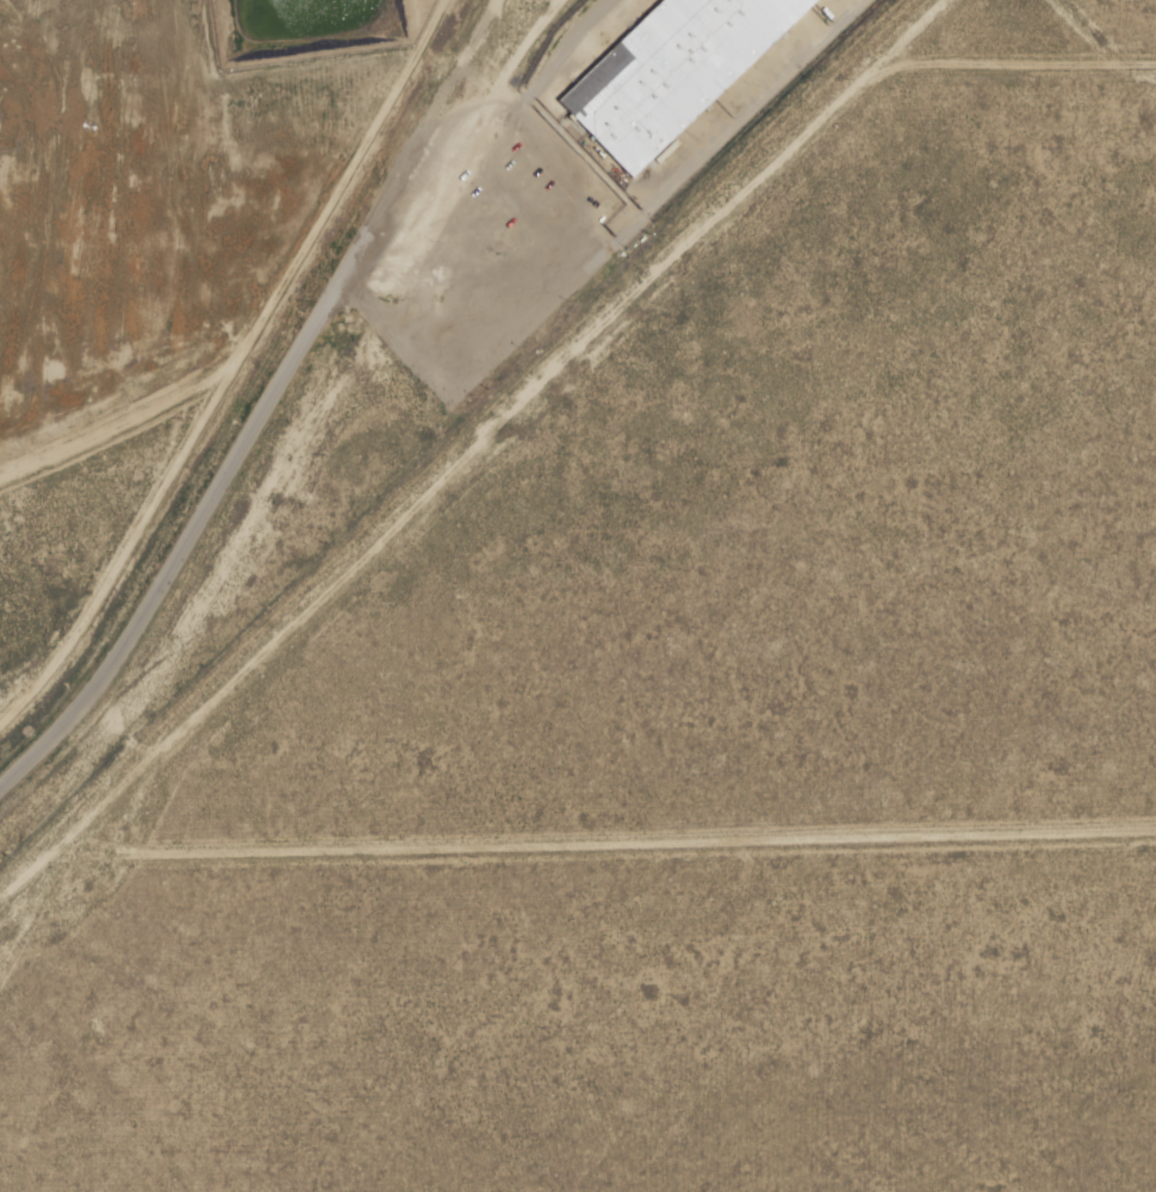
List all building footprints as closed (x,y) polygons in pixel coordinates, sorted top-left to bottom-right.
[(633,167),(806,0),(652,0),(559,89),(633,167)]
